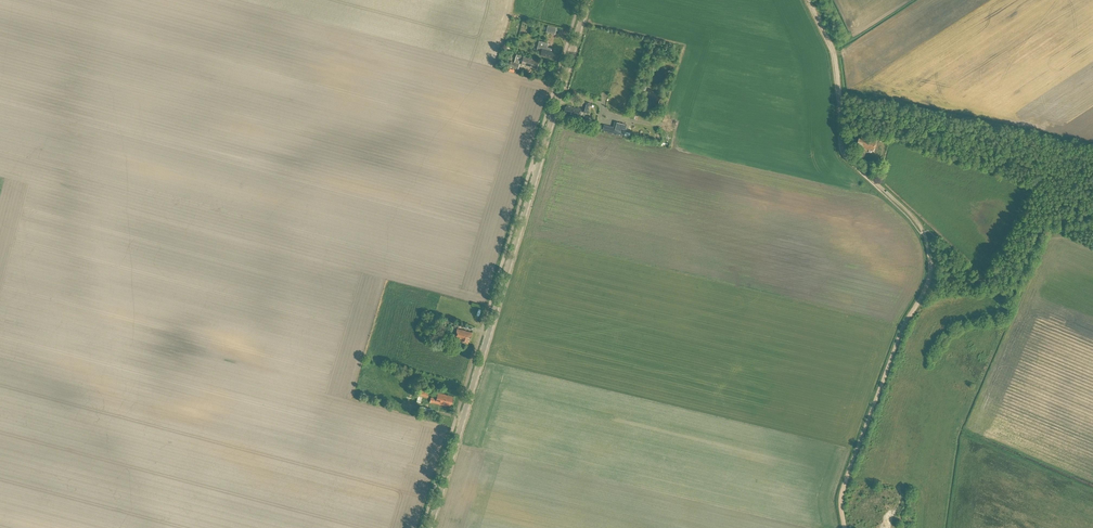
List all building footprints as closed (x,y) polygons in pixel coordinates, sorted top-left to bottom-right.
[(554,49),(547,47),(548,43),(539,41),(537,49),(541,50),(540,55),(552,58),(552,56),(554,56),(555,52),(554,51),(554,49)] [(520,63),(537,68),(539,62),(534,60),(534,59),(517,54),(514,62),(511,61),(509,67),(518,70),(520,63)] [(573,106),(567,105),(567,106),(566,106),(565,110),(566,111),(565,112),(580,115),(581,110),(588,112),(589,107),(588,106),(588,105),(589,106),(590,102),(583,100),(582,101),(583,101),(583,104),(582,104),(581,108),(578,107),(578,108),(575,107),(575,106),(574,106),(574,107),(572,107),(573,106)] [(607,130),(620,133),(623,122),(616,120),(614,128),(608,126),(607,130)] [(874,151),(877,140),(862,135),(862,139),(859,138),(857,146),(874,151)] [(470,340),(472,332),(457,329),(455,340),(468,344),(469,340),(470,340)] [(451,334),(441,332),(439,339),(449,341),(451,334)] [(380,394),(381,391),(367,385),(366,388),(380,394)] [(428,398),(430,390),(421,388),(420,390),(418,390),(416,394),(419,395),(419,396),(418,396),(417,402),(421,403),(422,397),(428,398)] [(453,404),(454,396),(439,393),(437,398),(432,397),(431,402),(447,406),(447,404),(450,405),(451,403),(453,404)]
